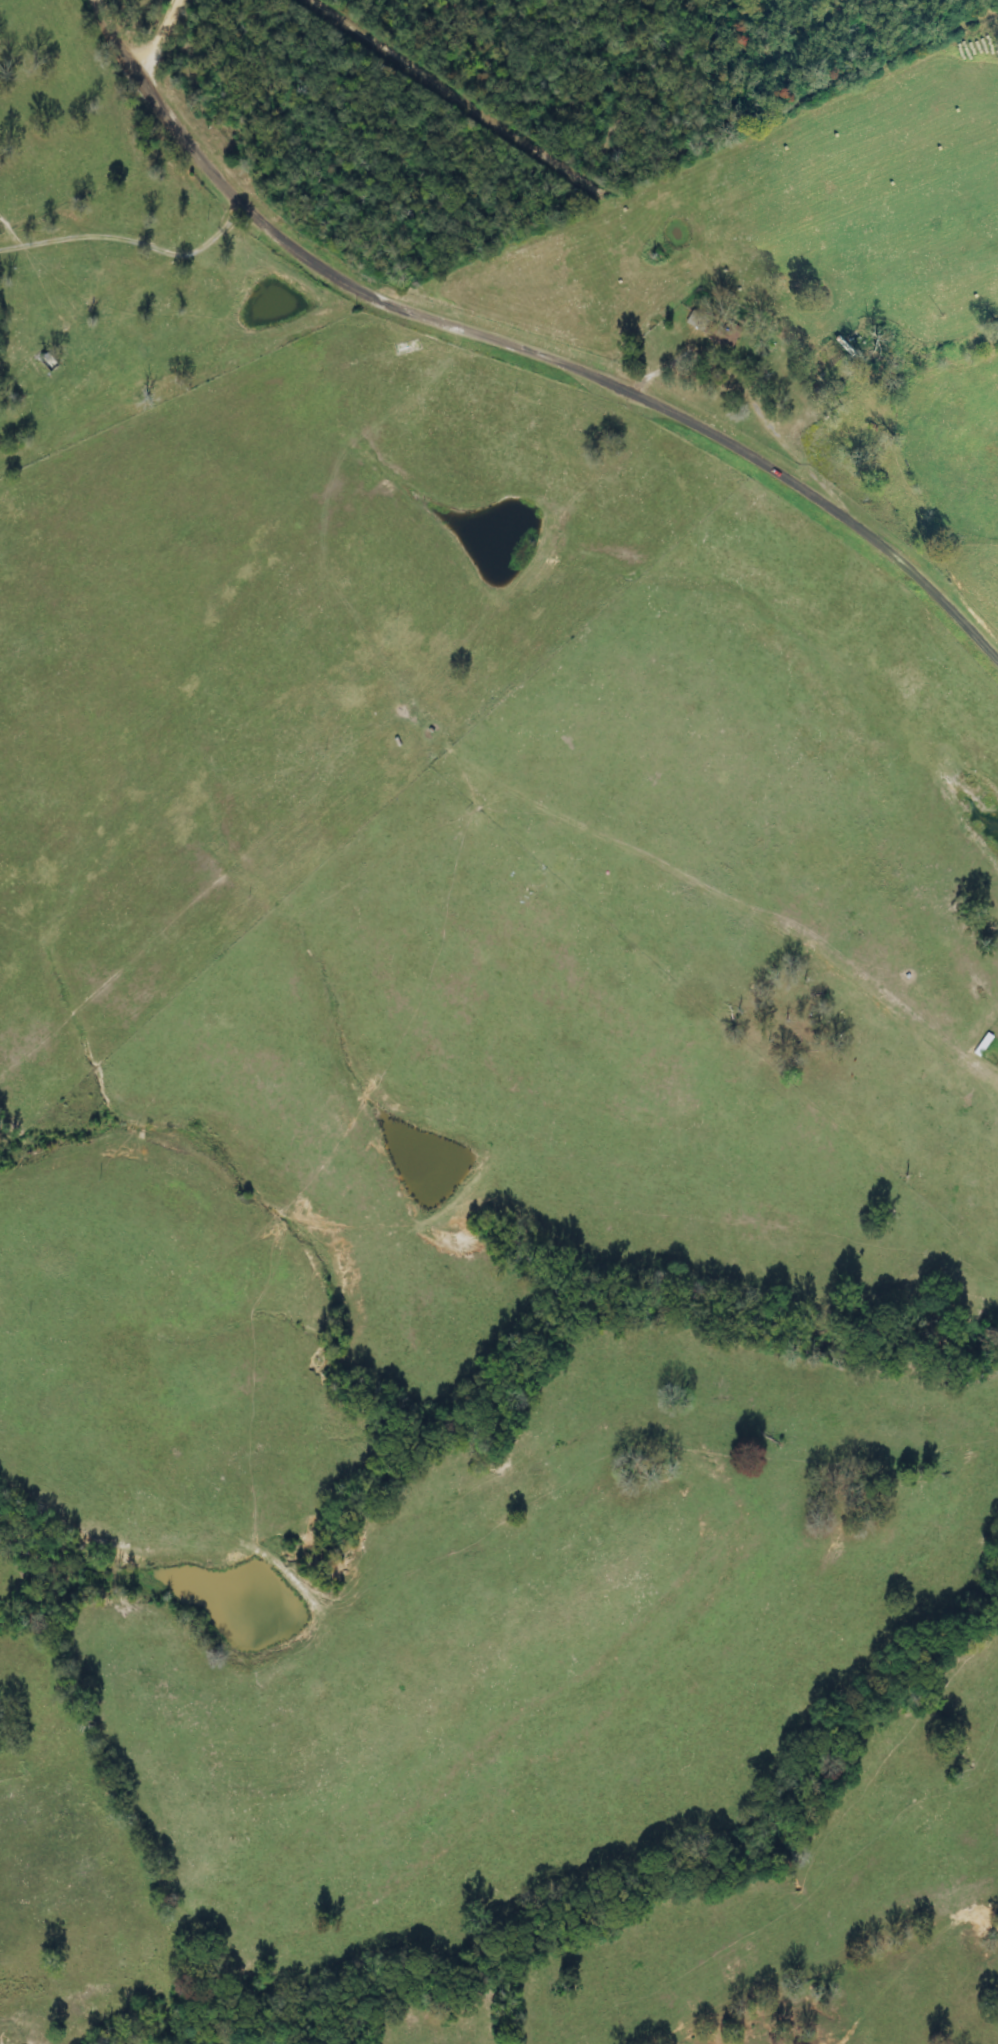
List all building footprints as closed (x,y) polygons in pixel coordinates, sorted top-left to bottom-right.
[(687,324),(704,333),(710,320),(693,311),(687,324)]
